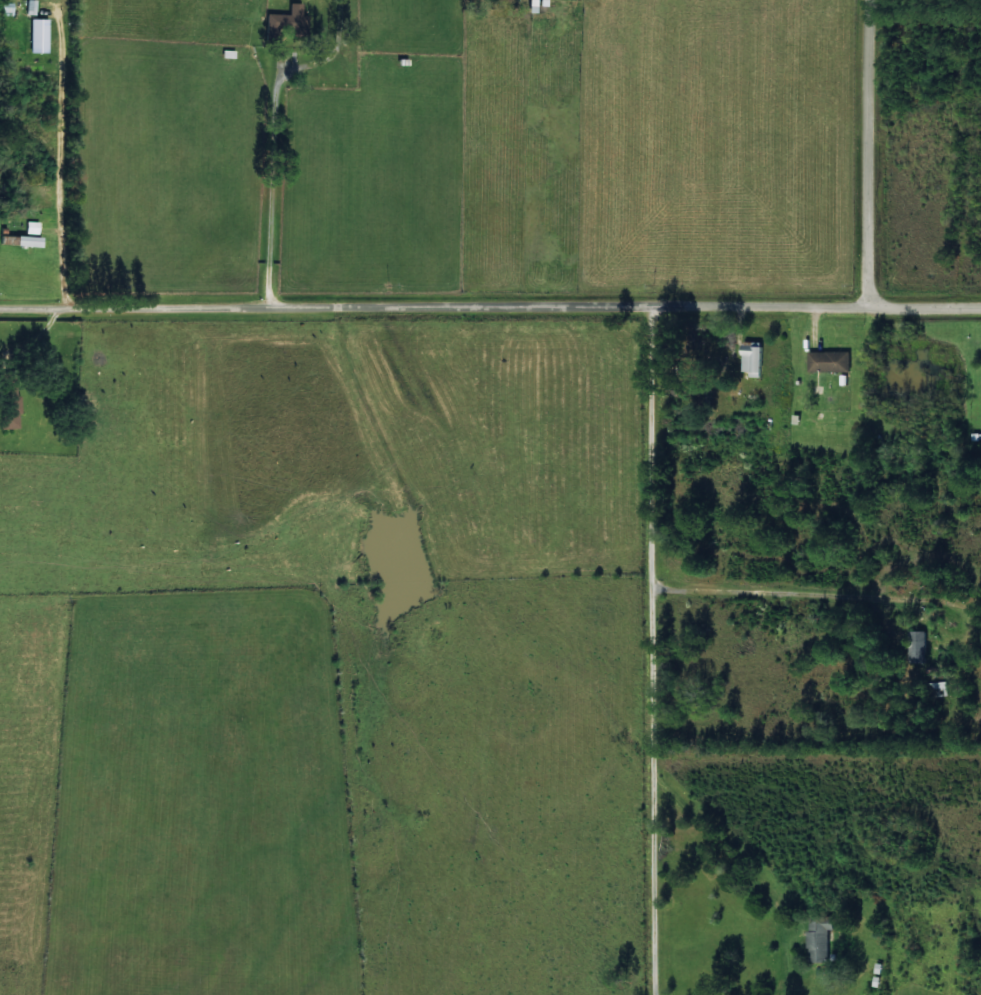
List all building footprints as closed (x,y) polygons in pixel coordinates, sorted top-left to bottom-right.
[(267,14),(266,41),(282,41),(283,32),(293,32),(293,36),(307,36),(308,15),(302,15),(302,3),(290,3),(289,15),(267,14)] [(49,19),(31,18),(30,52),(48,52),(49,19)] [(1,235),(1,244),(42,245),(43,236),(38,236),(39,221),(26,221),(26,235),(1,235)] [(745,373),(765,374),(766,342),(746,342),(745,373)] [(853,350),(811,352),(812,371),(853,370),(853,350)] [(20,399),(5,399),(6,411),(0,411),(0,428),(21,428),(20,399)] [(928,629),(910,630),(911,662),(929,662),(928,629)] [(837,929),(837,915),(811,915),(812,961),(832,960),(831,930),(837,929)]
